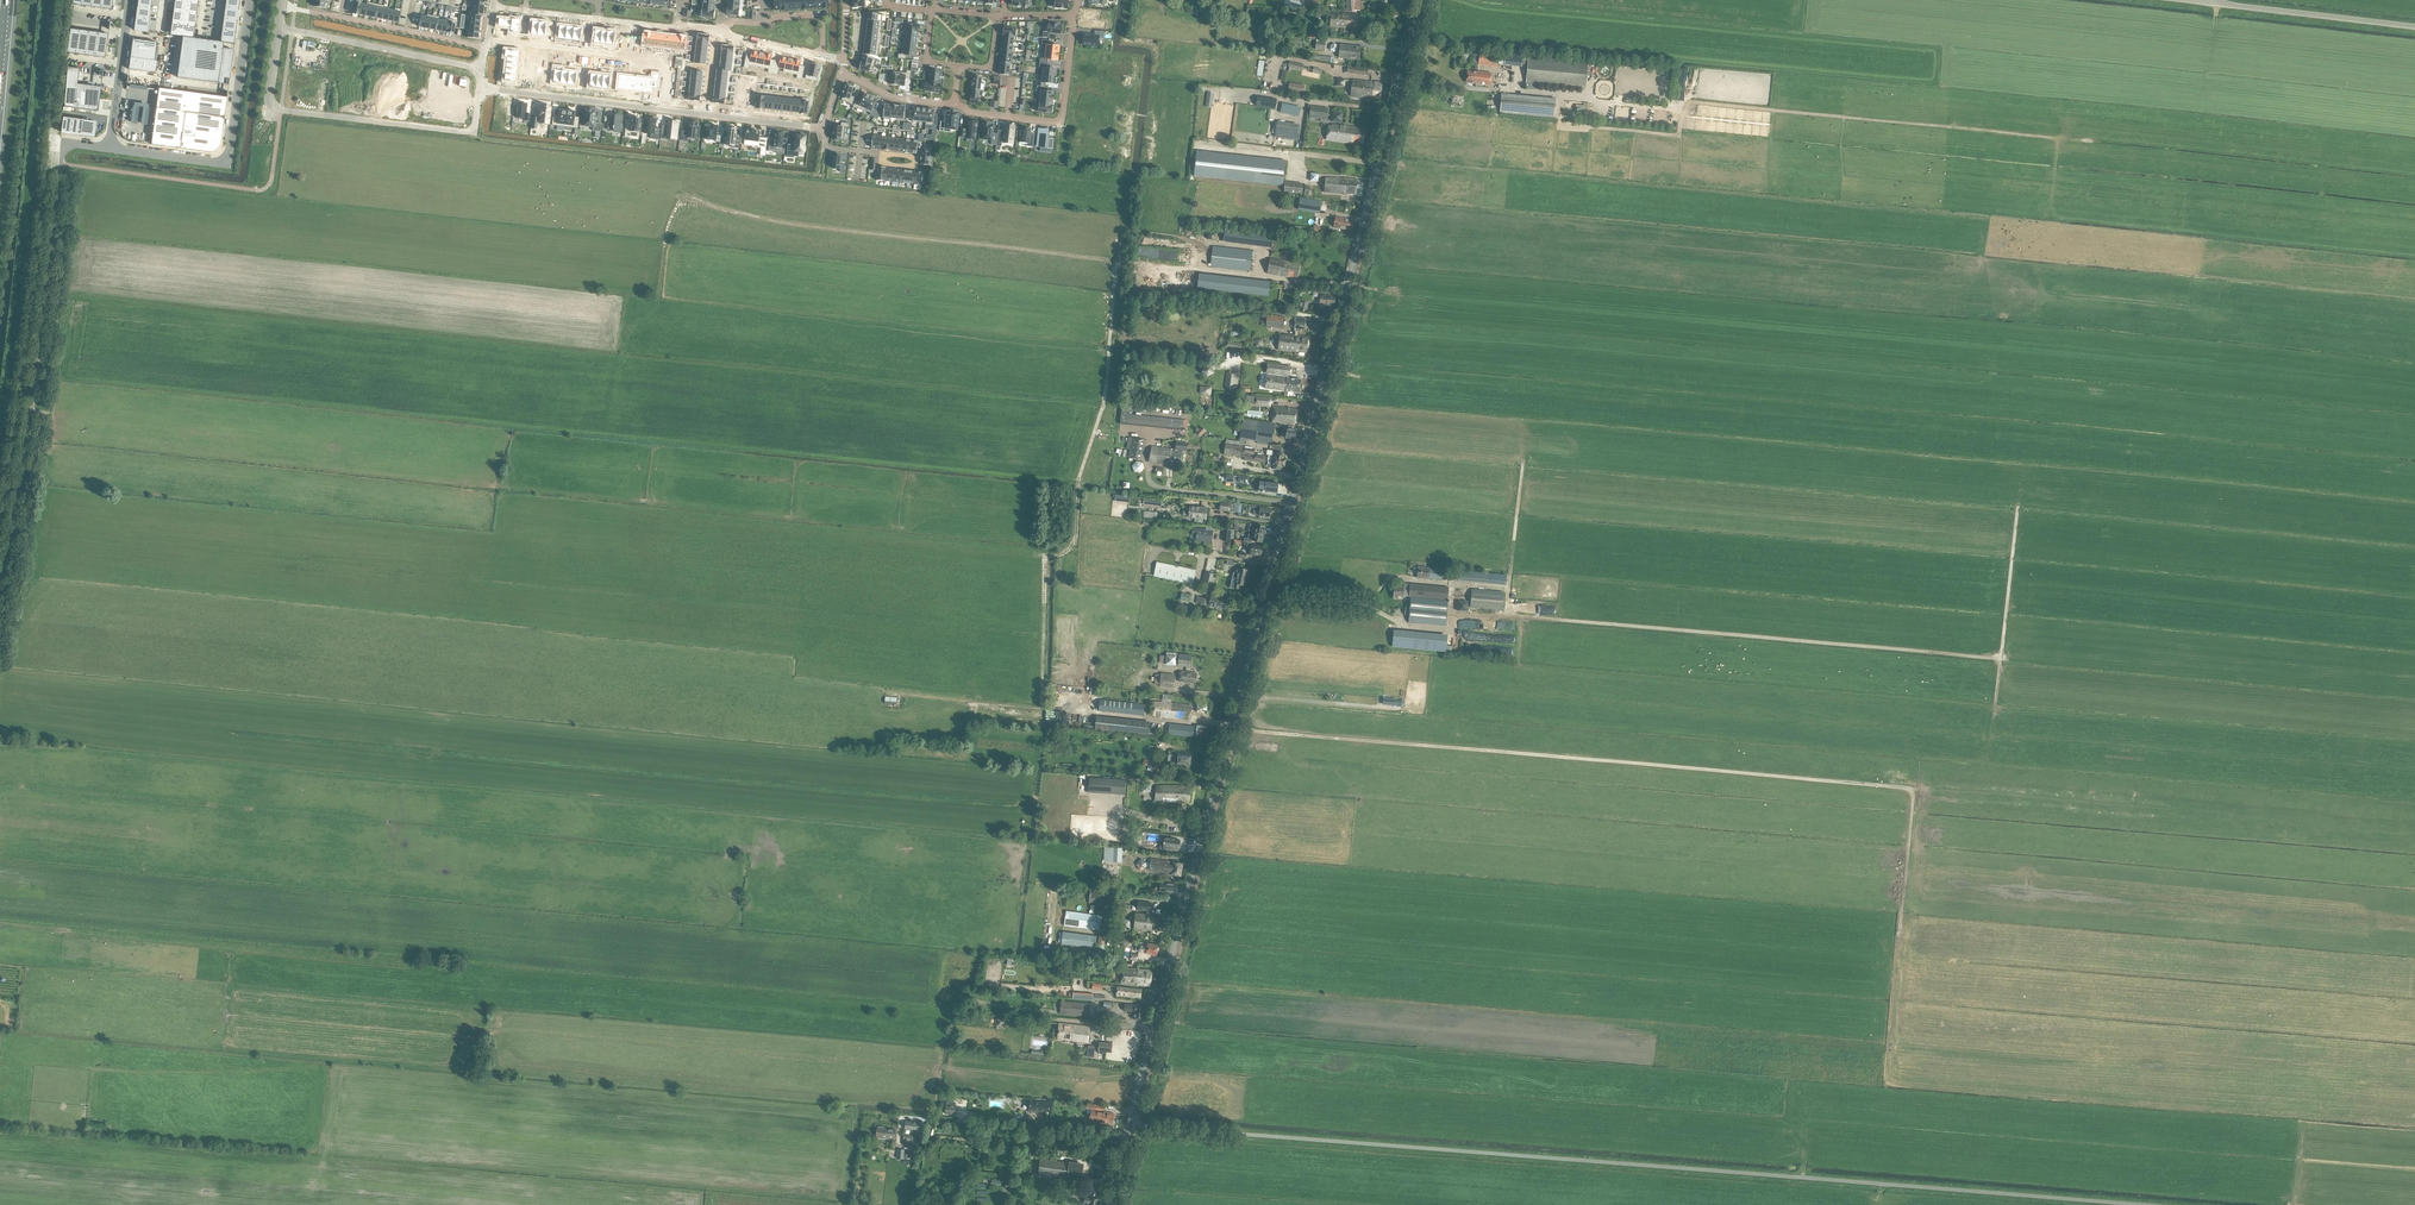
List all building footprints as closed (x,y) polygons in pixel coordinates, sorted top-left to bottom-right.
[(72,4),(73,4),(112,10),(113,0),(73,0),(72,4)] [(135,30),(148,31),(153,0),(139,0),(135,30)] [(169,35),(192,38),(198,0),(175,0),(169,35)] [(221,42),(235,44),(235,42),(236,33),(236,31),(238,22),(238,20),(239,10),(239,9),(240,0),(226,0),(221,42)] [(359,14),(361,3),(361,4),(362,1),(361,1),(358,0),(355,0),(353,13),(359,14)] [(823,8),(830,8),(830,0),(822,0),(823,8)] [(1055,7),(1068,9),(1069,1),(1062,0),(1056,0),(1055,7)] [(1303,10),(1304,0),(1285,0),(1285,9),(1303,10)] [(1308,11),(1317,11),(1318,0),(1309,0),(1308,11)] [(1347,11),(1359,11),(1359,0),(1347,0),(1347,11)] [(1379,7),(1388,9),(1390,1),(1388,0),(1381,0),(1379,7)] [(1393,10),(1403,13),(1407,0),(1396,0),(1393,10)] [(364,15),(370,16),(373,3),(367,2),(366,5),(364,15)] [(370,16),(375,17),(378,4),(373,3),(370,16)] [(375,17),(381,19),(383,8),(384,8),(384,5),(378,4),(375,17)] [(739,16),(740,9),(727,7),(726,15),(739,16)] [(401,9),(395,8),(394,10),(392,21),(398,22),(401,9)] [(700,9),(700,17),(702,17),(715,19),(715,11),(703,10),(700,9)] [(1085,14),(1084,20),(1085,20),(1084,24),(1097,26),(1099,11),(1092,10),(1092,15),(1085,14)] [(868,13),(867,20),(869,20),(882,21),(883,14),(868,13)] [(1330,27),(1345,27),(1346,14),(1331,13),(1330,27)] [(427,17),(425,28),(431,29),(433,16),(427,14),(427,17)] [(467,37),(478,39),(478,38),(481,16),(472,15),(472,14),(470,14),(467,37)] [(1358,15),(1346,14),(1345,27),(1357,28),(1358,15)] [(419,26),(425,28),(427,17),(421,16),(419,26)] [(433,16),(431,29),(436,30),(438,20),(439,17),(433,16)] [(444,21),(442,31),(447,32),(450,19),(444,18),(443,21),(444,21)] [(499,18),(498,26),(511,27),(511,20),(499,18)] [(511,27),(510,32),(518,33),(519,19),(512,18),(511,20),(511,27)] [(453,34),(456,20),(450,19),(447,32),(453,34)] [(869,20),(865,54),(878,56),(880,44),(881,44),(882,33),(881,32),(882,21),(869,20)] [(527,29),(526,37),(530,37),(531,34),(537,35),(539,22),(532,21),(531,30),(527,29)] [(539,22),(537,35),(544,36),(544,39),(548,39),(549,32),(545,31),(546,22),(539,22)] [(905,23),(904,30),(918,31),(919,25),(905,23)] [(1043,31),(1043,37),(1050,38),(1051,32),(1061,33),(1062,26),(1057,25),(1057,23),(1053,23),(1053,25),(1046,24),(1045,31),(1043,31)] [(554,33),(553,40),(558,41),(558,38),(565,39),(567,26),(559,25),(558,33),(554,33)] [(567,26),(565,39),(572,40),(574,27),(567,26)] [(574,27),(572,40),(580,41),(579,43),(583,44),(584,36),(581,36),(581,28),(574,27)] [(70,28),(67,53),(105,58),(106,45),(108,33),(70,28)] [(1004,28),(1003,35),(1005,35),(1005,34),(1017,36),(1018,36),(1019,29),(1004,28)] [(590,38),(589,45),(593,46),(593,43),(600,43),(602,30),(595,29),(594,38),(590,38)] [(607,31),(606,44),(612,45),(612,48),(616,48),(617,41),(613,40),(614,32),(607,31)] [(1084,34),(1083,44),(1098,46),(1099,38),(1103,39),(1104,32),(1095,31),(1095,35),(1084,34)] [(178,77),(224,84),(225,78),(230,79),(234,50),(223,48),(224,42),(183,37),(178,77)] [(134,40),(132,57),(155,61),(158,43),(134,40)] [(1042,40),(1042,44),(1044,45),(1043,51),(1059,53),(1060,46),(1049,45),(1050,40),(1042,40)] [(1326,42),(1316,41),(1316,49),(1325,50),(1326,42)] [(1360,60),(1361,47),(1340,44),(1339,58),(1360,60)] [(722,45),(722,52),(722,51),(734,53),(735,53),(735,47),(735,46),(722,45)] [(505,49),(504,57),(507,57),(517,58),(518,51),(521,52),(522,48),(514,47),(514,50),(505,49)] [(898,54),(898,58),(906,59),(906,55),(915,56),(916,49),(902,48),(901,54),(898,54)] [(747,55),(744,68),(749,69),(751,62),(756,63),(758,52),(753,51),(752,51),(751,56),(747,55)] [(1040,58),(1040,63),(1047,64),(1048,59),(1058,61),(1059,53),(1043,51),(1042,58),(1040,58)] [(331,64),(330,71),(335,72),(336,64),(343,66),(343,63),(345,53),(338,52),(336,64),(331,64)] [(350,54),(349,64),(356,65),(354,73),(359,74),(360,66),(356,65),(358,53),(350,52),(350,54)] [(758,52),(756,63),(764,65),(767,54),(758,52)] [(767,54),(764,65),(769,66),(768,73),(769,73),(773,74),(776,61),(772,60),(773,55),(767,54)] [(1478,64),(1478,65),(1486,65),(1498,67),(1498,65),(1498,64),(1499,63),(1499,56),(1480,54),(1480,55),(1478,64)] [(360,66),(359,74),(363,75),(364,67),(371,68),(372,67),(373,57),(373,56),(366,55),(364,67),(360,66)] [(1504,63),(1504,64),(1513,65),(1522,66),(1522,65),(1523,57),(1505,55),(1505,57),(1504,63)] [(863,56),(861,62),(874,66),(876,59),(863,56)] [(1524,58),(1523,67),(1527,67),(1526,84),(1528,84),(1537,85),(1586,89),(1589,61),(1528,56),(1528,58),(1524,58)] [(158,61),(131,57),(130,69),(156,73),(158,61)] [(776,61),(773,74),(778,75),(779,68),(785,69),(787,58),(781,57),(780,62),(776,61)] [(1265,57),(1260,57),(1257,76),(1262,76),(1265,57)] [(382,69),(390,70),(388,78),(393,79),(394,71),(389,70),(391,59),(384,58),(384,59),(382,69)] [(787,58),(785,69),(793,71),(795,60),(787,58)] [(394,71),(393,79),(397,80),(398,72),(405,73),(405,71),(407,61),(399,60),(398,72),(394,71)] [(795,60),(793,71),(798,72),(797,78),(797,79),(802,80),(805,67),(800,66),(801,61),(795,60)] [(413,61),(411,72),(418,73),(417,81),(421,82),(423,74),(418,74),(420,62),(413,61)] [(1290,67),(1303,70),(1304,64),(1287,61),(1286,69),(1290,69),(1290,67)] [(861,62),(860,69),(873,72),(874,66),(861,62)] [(807,72),(805,79),(810,80),(810,77),(817,78),(819,73),(820,73),(821,68),(820,68),(820,65),(812,63),(810,72),(807,72)] [(1040,63),(1039,67),(1041,68),(1040,74),(1056,76),(1057,69),(1047,68),(1047,64),(1040,63)] [(551,66),(550,74),(553,74),(552,82),(560,83),(562,70),(554,70),(555,67),(551,66)] [(98,111),(101,87),(78,84),(80,69),(68,67),(65,106),(98,111)] [(569,71),(567,84),(575,85),(576,77),(580,77),(581,70),(576,69),(576,72),(569,71)] [(562,70),(560,83),(567,84),(569,71),(562,70)] [(587,70),(586,77),(590,77),(589,87),(596,87),(597,74),(590,73),(591,70),(587,70)] [(900,72),(898,85),(905,86),(906,78),(911,78),(911,71),(911,70),(907,70),(906,73),(900,72)] [(927,70),(926,83),(931,83),(930,83),(938,84),(940,71),(932,70),(932,71),(927,70)] [(893,71),(891,85),(898,85),(900,72),(893,71)] [(1477,72),(1468,71),(1466,82),(1476,84),(1490,86),(1492,74),(1477,72)] [(603,75),(601,88),(608,89),(609,80),(613,80),(614,73),(610,72),(610,75),(603,75)] [(619,77),(617,88),(626,89),(635,90),(643,91),(652,92),(652,88),(657,88),(659,74),(654,73),(653,81),(644,80),(636,79),(627,78),(619,77)] [(1037,81),(1037,86),(1045,87),(1045,82),(1055,84),(1056,76),(1040,74),(1039,81),(1037,81)] [(974,76),(972,89),(980,90),(984,90),(984,83),(981,83),(981,77),(974,76)] [(454,78),(453,85),(467,87),(468,79),(459,78),(454,78)] [(1353,79),(1351,96),(1357,96),(1380,99),(1382,82),(1372,81),(1353,79)] [(926,83),(925,90),(939,92),(939,84),(938,84),(930,83),(931,83),(926,83)] [(1304,92),(1305,85),(1289,83),(1288,90),(1304,92)] [(449,92),(449,97),(456,98),(457,93),(466,94),(467,87),(453,85),(453,93),(449,92)] [(842,98),(842,101),(848,103),(853,105),(855,97),(851,95),(854,87),(846,85),(842,98)] [(1037,86),(1036,90),(1038,91),(1037,97),(1053,99),(1054,92),(1044,91),(1045,87),(1037,86)] [(159,88),(152,144),(165,146),(208,152),(209,152),(210,152),(211,152),(212,152),(213,152),(214,151),(215,151),(216,150),(217,150),(217,149),(218,149),(219,148),(219,147),(220,146),(220,145),(221,144),(221,143),(221,142),(221,141),(223,126),(224,121),(224,119),(226,106),(227,102),(227,97),(163,89),(159,88)] [(972,89),(971,102),(978,103),(980,90),(972,89)] [(356,90),(355,97),(359,98),(358,107),(366,108),(367,94),(360,93),(360,90),(356,90)] [(366,108),(374,109),(375,99),(379,100),(380,92),(376,92),(375,95),(367,94),(366,108)] [(856,99),(853,107),(857,109),(857,108),(864,111),(865,110),(864,110),(865,109),(871,96),(864,92),(860,101),(856,99)] [(1208,92),(1206,107),(1212,108),(1214,93),(1208,92)] [(758,94),(757,107),(764,108),(764,107),(765,95),(758,94)] [(1502,94),(1500,114),(1554,119),(1556,98),(1502,94)] [(865,109),(864,110),(865,110),(871,113),(870,115),(874,117),(877,110),(874,108),(878,99),(871,96),(865,109)] [(1256,106),(1276,108),(1277,99),(1257,96),(1256,106)] [(385,97),(384,106),(392,107),(392,111),(398,112),(398,111),(399,99),(385,97)] [(449,97),(448,101),(452,101),(451,109),(464,110),(465,103),(456,102),(456,98),(449,97)] [(1037,97),(1036,104),(1052,106),(1053,99),(1037,97)] [(399,99),(398,111),(404,112),(405,109),(412,110),(413,101),(406,100),(399,99)] [(800,111),(800,112),(808,113),(808,108),(810,109),(810,105),(809,105),(809,100),(802,100),(801,111),(800,111)] [(413,101),(412,110),(420,110),(419,114),(426,115),(427,102),(421,102),(413,101)] [(504,102),(499,101),(499,106),(497,106),(496,110),(498,111),(497,116),(512,118),(513,111),(508,110),(509,101),(504,101),(504,102)] [(426,115),(432,116),(432,112),(440,113),(441,104),(427,102),(426,115)] [(518,103),(516,118),(525,119),(525,121),(529,121),(530,114),(526,114),(527,104),(518,103)] [(1282,103),(1280,112),(1299,116),(1301,107),(1282,103)] [(533,117),(531,128),(537,129),(538,122),(549,124),(551,106),(549,106),(549,105),(544,104),(544,105),(541,105),(541,110),(540,110),(539,115),(540,115),(540,119),(538,118),(538,117),(533,117)] [(883,117),(883,118),(891,119),(891,118),(890,118),(892,105),(885,104),(883,117)] [(1036,104),(1036,111),(1051,113),(1052,106),(1036,104)] [(892,105),(890,118),(891,118),(897,119),(899,106),(892,105)] [(1310,105),(1309,117),(1327,120),(1329,108),(1310,105)] [(897,119),(897,120),(904,121),(904,120),(906,106),(899,106),(897,119)] [(914,107),(912,121),(912,122),(920,123),(920,122),(919,122),(921,108),(914,107)] [(553,117),(552,125),(565,126),(567,110),(565,110),(566,109),(560,108),(560,110),(559,109),(558,115),(558,117),(553,117)] [(921,108),(919,122),(920,122),(926,122),(928,109),(921,108)] [(446,116),(446,120),(454,121),(454,117),(464,118),(464,110),(451,109),(450,116),(446,116)] [(567,110),(565,126),(578,128),(578,120),(574,119),(574,117),(575,111),(574,111),(574,110),(568,109),(568,110),(567,110)] [(585,109),(583,126),(593,127),(593,130),(595,131),(600,131),(601,123),(594,122),(595,110),(585,109)] [(926,122),(926,125),(933,126),(932,130),(932,132),(936,132),(937,125),(933,124),(933,123),(934,123),(935,113),(935,110),(928,109),(926,122)] [(941,121),(940,131),(951,132),(951,129),(957,130),(959,113),(955,113),(955,111),(951,111),(951,112),(947,112),(946,116),(945,116),(945,121),(946,121),(946,122),(941,121)] [(608,123),(607,129),(613,130),(613,131),(621,132),(623,115),(615,114),(614,124),(608,123)] [(626,123),(624,136),(630,137),(630,136),(630,131),(638,132),(639,128),(640,128),(641,123),(640,123),(640,118),(632,117),(631,121),(631,123),(626,123)] [(647,117),(645,133),(651,134),(651,138),(659,139),(660,128),(655,128),(656,119),(647,117)] [(64,118),(62,132),(94,136),(95,122),(64,118)] [(962,128),(961,137),(966,137),(966,138),(967,138),(975,139),(976,139),(978,121),(975,121),(976,120),(971,119),(971,121),(968,120),(967,128),(962,128)] [(665,128),(664,133),(668,133),(667,138),(671,138),(677,139),(677,134),(679,134),(679,127),(678,127),(679,123),(669,121),(669,126),(669,128),(665,128)] [(683,131),(682,140),(688,141),(688,137),(697,139),(699,128),(698,128),(698,126),(699,126),(699,124),(698,124),(699,123),(690,121),(689,127),(688,129),(689,129),(688,131),(683,131)] [(833,130),(833,136),(833,140),(841,140),(844,140),(845,127),(849,128),(849,123),(841,122),(841,126),(834,125),(834,130),(833,130)] [(1297,139),(1299,125),(1278,122),(1276,136),(1297,139)] [(983,124),(982,130),(983,130),(982,139),(992,140),(991,145),(996,145),(998,133),(993,133),(994,125),(991,125),(991,124),(984,123),(984,124),(983,124)] [(1332,124),(1332,126),(1328,125),(1326,139),(1363,145),(1366,129),(1332,124)] [(706,125),(705,138),(716,140),(716,142),(721,142),(722,135),(717,134),(718,126),(712,125),(712,126),(706,125)] [(996,145),(996,146),(1001,146),(1002,146),(1002,140),(1004,140),(1014,141),(1016,126),(1005,125),(1005,131),(1005,132),(998,131),(998,133),(996,145)] [(726,137),(725,145),(731,145),(731,147),(740,148),(741,134),(737,134),(738,128),(727,127),(727,132),(726,132),(725,137),(726,137)] [(1019,131),(1019,136),(1020,136),(1019,141),(1028,142),(1027,146),(1033,147),(1034,136),(1030,135),(1031,133),(1031,129),(1021,128),(1020,131),(1019,131)] [(1039,129),(1037,146),(1041,147),(1041,151),(1045,152),(1046,146),(1048,146),(1047,148),(1052,149),(1053,149),(1054,139),(1049,138),(1048,140),(1047,139),(1047,133),(1048,130),(1039,129)] [(745,143),(745,144),(751,145),(751,144),(759,144),(759,146),(759,147),(762,147),(761,155),(765,156),(767,138),(759,137),(760,132),(756,131),(751,130),(751,131),(746,130),(746,138),(745,143)] [(770,139),(769,151),(776,152),(777,148),(783,148),(785,134),(775,133),(774,140),(770,139)] [(788,144),(787,155),(793,156),(794,152),(799,153),(805,153),(805,152),(806,152),(807,146),(806,146),(807,135),(796,134),(794,145),(788,144)] [(873,135),(871,148),(879,149),(881,136),(873,135)] [(881,136),(879,149),(883,150),(887,150),(888,137),(881,136)] [(888,137),(887,150),(891,151),(894,151),(896,138),(888,137)] [(896,138),(894,151),(902,152),(903,139),(896,138)] [(903,139),(902,152),(909,153),(911,140),(903,139)] [(911,140),(909,153),(917,153),(918,142),(918,141),(911,140)] [(1067,144),(1057,143),(1056,156),(1065,157),(1065,158),(1070,159),(1071,150),(1067,150),(1067,144)] [(921,155),(921,161),(921,164),(929,165),(931,152),(930,152),(931,149),(924,148),(924,151),(922,151),(922,156),(921,155)] [(1194,176),(1283,186),(1286,160),(1255,157),(1197,151),(1195,166),(1194,176)] [(834,154),(832,168),(840,169),(840,172),(844,172),(845,165),(844,165),(841,165),(842,155),(834,154)] [(876,172),(875,178),(877,179),(877,180),(884,181),(886,167),(878,166),(878,171),(877,173),(876,172)] [(886,167),(884,181),(885,181),(892,182),(894,168),(886,168),(886,167)] [(894,168),(892,182),(899,182),(901,169),(894,168)] [(901,169),(899,182),(907,183),(908,170),(901,169)] [(908,170),(907,183),(914,184),(916,171),(908,170)] [(916,171),(914,184),(922,185),(924,172),(916,171)] [(1349,178),(1326,177),(1325,192),(1341,193),(1349,194),(1357,194),(1358,179),(1349,178)] [(1284,192),(1302,194),(1303,184),(1285,182),(1284,192)] [(1300,198),(1298,209),(1319,213),(1321,201),(1300,198)] [(1354,221),(1336,216),(1333,226),(1352,231),(1354,221)] [(1225,230),(1224,240),(1272,248),(1273,237),(1225,230)] [(1210,267),(1250,271),(1252,251),(1213,246),(1210,267)] [(1301,263),(1271,258),(1268,273),(1294,278),(1298,278),(1301,263)] [(1262,281),(1260,295),(1268,296),(1270,282),(1262,281)] [(1336,296),(1321,294),(1320,305),(1326,306),(1327,304),(1334,305),(1336,296)] [(1307,312),(1308,303),(1301,301),(1300,308),(1298,308),(1298,310),(1307,312)] [(1266,325),(1266,326),(1283,327),(1284,317),(1267,315),(1267,318),(1266,325)] [(1296,330),(1295,336),(1295,341),(1296,342),(1295,351),(1306,352),(1308,337),(1297,336),(1298,328),(1304,329),(1305,322),(1295,321),(1294,330),(1296,330)] [(1295,341),(1295,336),(1280,334),(1278,350),(1295,351),(1296,342),(1295,341)] [(1267,372),(1267,375),(1265,388),(1286,391),(1288,375),(1284,374),(1285,366),(1268,364),(1267,372)] [(1292,367),(1285,366),(1284,374),(1288,375),(1286,391),(1299,392),(1301,379),(1289,378),(1290,375),(1291,375),(1292,367)] [(1236,388),(1238,373),(1227,372),(1226,387),(1236,388)] [(1256,397),(1255,404),(1270,406),(1271,398),(1256,397)] [(1120,424),(1183,430),(1183,428),(1187,428),(1188,420),(1184,420),(1128,414),(1128,405),(1122,405),(1120,424)] [(1271,422),(1295,425),(1298,409),(1273,406),(1271,422)] [(1243,419),(1240,439),(1249,440),(1256,441),(1260,441),(1267,442),(1271,443),(1271,442),(1272,439),(1274,424),(1243,419)] [(1284,427),(1282,435),(1286,436),(1285,438),(1294,440),(1295,439),(1295,438),(1296,437),(1295,436),(1296,434),(1297,434),(1297,432),(1297,431),(1297,430),(1288,428),(1284,427)] [(1129,437),(1127,449),(1130,449),(1128,457),(1141,459),(1142,452),(1144,451),(1146,440),(1129,437)] [(1182,450),(1185,451),(1186,443),(1176,442),(1175,450),(1171,450),(1169,465),(1180,467),(1182,450)] [(1224,455),(1242,457),(1244,445),(1225,442),(1224,455)] [(1149,462),(1169,465),(1171,450),(1171,449),(1151,447),(1149,462)] [(1245,457),(1255,458),(1265,459),(1266,456),(1255,454),(1254,454),(1255,449),(1245,448),(1243,457),(1245,457)] [(1273,453),(1271,460),(1285,462),(1286,462),(1286,459),(1285,459),(1286,458),(1284,457),(1284,454),(1273,453)] [(1285,462),(1271,460),(1272,460),(1271,464),(1269,464),(1268,467),(1282,470),(1282,467),(1284,467),(1284,466),(1285,466),(1285,463),(1285,462)] [(1245,483),(1246,477),(1227,475),(1226,481),(1245,483)] [(1260,481),(1259,491),(1262,491),(1262,492),(1264,492),(1264,491),(1267,491),(1267,492),(1269,492),(1270,492),(1272,493),(1273,492),(1277,492),(1278,483),(1275,483),(1275,481),(1268,481),(1267,482),(1260,481)] [(1220,501),(1219,511),(1230,512),(1230,511),(1231,503),(1231,502),(1220,501)] [(1231,503),(1230,511),(1234,511),(1234,512),(1239,513),(1239,512),(1240,503),(1235,503),(1234,504),(1231,503)] [(1190,506),(1188,518),(1206,520),(1207,508),(1190,506)] [(1259,516),(1259,518),(1265,519),(1265,516),(1270,516),(1271,509),(1261,508),(1261,507),(1254,506),(1253,515),(1259,516)] [(1251,524),(1249,532),(1254,533),(1254,532),(1264,535),(1265,527),(1256,525),(1251,524)] [(1197,533),(1197,539),(1211,541),(1212,531),(1214,531),(1214,528),(1207,527),(1206,530),(1198,529),(1198,528),(1193,528),(1193,533),(1197,533)] [(1223,540),(1230,541),(1230,539),(1231,529),(1232,529),(1224,528),(1223,540)] [(1249,532),(1248,539),(1253,540),(1262,542),(1264,535),(1254,532),(1254,533),(1249,532)] [(1247,544),(1246,549),(1250,549),(1249,554),(1255,555),(1255,554),(1261,555),(1262,546),(1251,544),(1247,544)] [(1154,577),(1193,585),(1196,570),(1157,562),(1154,577)] [(1234,572),(1230,587),(1238,589),(1239,584),(1245,586),(1249,569),(1236,567),(1235,572),(1234,572)] [(1418,567),(1418,568),(1414,568),(1417,572),(1417,577),(1442,580),(1443,569),(1418,567)] [(1205,572),(1202,587),(1213,590),(1216,574),(1205,572)] [(1477,572),(1477,582),(1495,584),(1496,574),(1477,572)] [(1449,588),(1410,584),(1404,583),(1404,587),(1394,586),(1393,598),(1402,599),(1403,596),(1411,597),(1410,603),(1406,603),(1406,608),(1405,608),(1404,615),(1409,615),(1408,622),(1445,626),(1448,600),(1449,588)] [(1472,589),(1470,607),(1502,610),(1504,592),(1472,589)] [(1208,599),(1197,596),(1196,603),(1201,604),(1198,616),(1204,617),(1208,599)] [(1227,599),(1211,596),(1209,606),(1225,609),(1227,599)] [(1393,646),(1445,651),(1447,635),(1394,630),(1393,646)] [(1166,660),(1166,663),(1166,665),(1191,667),(1192,655),(1167,653),(1167,655),(1166,660)] [(1155,658),(1157,658),(1156,662),(1155,662),(1154,669),(1159,669),(1160,663),(1166,663),(1166,660),(1167,655),(1160,654),(1160,655),(1158,654),(1158,655),(1155,655),(1155,658)] [(1197,673),(1181,671),(1179,681),(1196,683),(1197,673)] [(1174,688),(1176,676),(1174,675),(1161,673),(1161,675),(1156,675),(1155,684),(1160,684),(1160,686),(1174,688)] [(1396,699),(1383,697),(1382,704),(1401,706),(1402,699),(1396,699)] [(1099,711),(1144,715),(1145,704),(1100,700),(1099,711)] [(1166,717),(1191,720),(1192,705),(1163,702),(1155,701),(1153,715),(1166,717)] [(1208,703),(1198,702),(1197,711),(1207,712),(1208,703)] [(1096,717),(1095,729),(1148,736),(1149,730),(1150,723),(1096,717)] [(1170,723),(1168,734),(1194,737),(1195,726),(1170,723)] [(1207,726),(1197,725),(1196,736),(1206,736),(1207,726)] [(1191,755),(1179,754),(1174,753),(1173,765),(1178,766),(1178,764),(1190,765),(1191,755)] [(1090,778),(1089,792),(1107,794),(1108,779),(1090,778)] [(1108,779),(1107,794),(1125,795),(1125,791),(1126,780),(1108,779)] [(1178,802),(1181,785),(1156,785),(1155,801),(1178,802)] [(1181,785),(1178,802),(1182,803),(1190,804),(1192,787),(1181,785)] [(1165,838),(1164,849),(1174,850),(1174,848),(1180,848),(1181,840),(1171,839),(1171,838),(1165,838)] [(1105,847),(1104,852),(1106,852),(1106,861),(1121,862),(1121,852),(1122,848),(1107,847),(1105,847)] [(1172,874),(1181,876),(1183,864),(1169,862),(1168,861),(1152,859),(1150,871),(1172,874)] [(1161,882),(1160,891),(1177,893),(1178,884),(1161,882)] [(1115,895),(1090,892),(1089,903),(1114,906),(1115,895)] [(1138,901),(1137,910),(1150,911),(1151,903),(1138,901)] [(1104,906),(1104,913),(1113,914),(1114,907),(1104,906)] [(1064,925),(1100,930),(1102,916),(1066,911),(1064,925)] [(1151,915),(1135,914),(1134,929),(1163,931),(1164,917),(1151,916),(1151,915)] [(1062,944),(1096,948),(1097,936),(1063,932),(1062,944)] [(1137,944),(1136,951),(1146,952),(1146,953),(1151,954),(1156,955),(1156,954),(1157,953),(1158,951),(1157,950),(1158,945),(1140,942),(1140,945),(1137,944)] [(1121,985),(1151,986),(1153,970),(1138,969),(1122,969),(1121,985)] [(1117,995),(1132,997),(1141,998),(1142,990),(1133,988),(1133,989),(1118,987),(1117,995)] [(1060,1014),(1066,1014),(1089,1016),(1090,1003),(1061,1001),(1060,1014)] [(1146,1007),(1125,1005),(1125,1011),(1134,1012),(1133,1019),(1144,1020),(1146,1007)] [(1054,1027),(1053,1034),(1058,1035),(1057,1038),(1088,1042),(1090,1027),(1059,1023),(1059,1027),(1054,1027)] [(1098,1050),(1111,1052),(1111,1044),(1099,1042),(1098,1050)] [(1030,1101),(1029,1109),(1043,1111),(1043,1113),(1048,1114),(1048,1112),(1049,1112),(1050,1102),(1045,1101),(1044,1103),(1030,1101)] [(946,1105),(945,1113),(955,1114),(956,1105),(946,1105)] [(1091,1115),(1089,1122),(1096,1123),(1096,1121),(1111,1124),(1111,1127),(1114,1115),(1105,1113),(1094,1111),(1093,1115),(1091,1115)] [(921,1123),(906,1121),(905,1128),(921,1130),(921,1123)] [(877,1128),(877,1130),(875,1130),(875,1134),(876,1134),(876,1136),(879,1136),(879,1138),(886,1138),(889,1139),(889,1137),(895,1138),(895,1129),(883,1128),(883,1127),(879,1126),(879,1128),(877,1128)] [(904,1134),(903,1144),(914,1145),(918,1146),(918,1144),(923,1145),(923,1141),(919,1140),(915,1140),(915,1136),(904,1134)] [(1041,1159),(1039,1174),(1069,1178),(1070,1163),(1041,1159)] [(1070,1162),(1070,1163),(1069,1178),(1081,1179),(1082,1165),(1071,1163),(1072,1162),(1070,1162)] [(1099,1199),(1085,1197),(1084,1202),(1090,1203),(1089,1204),(1098,1204),(1099,1199)]
